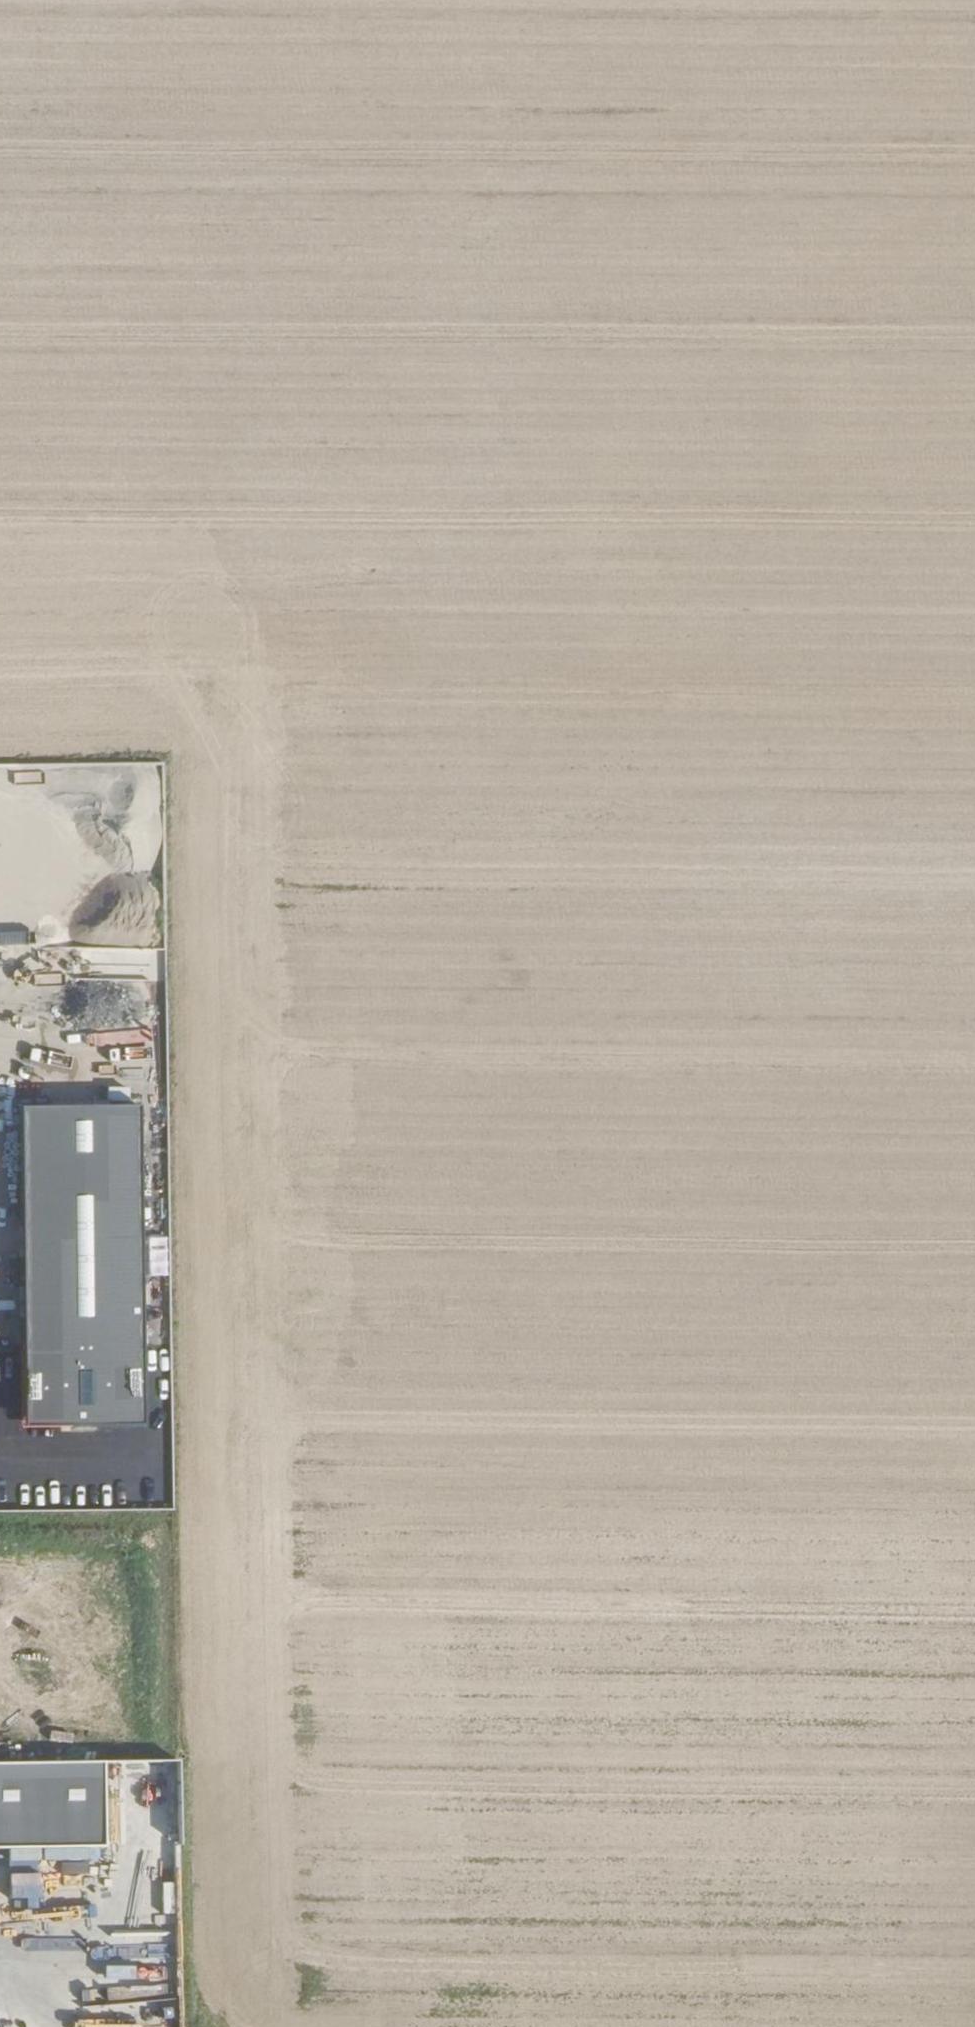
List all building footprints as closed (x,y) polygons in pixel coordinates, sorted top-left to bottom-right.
[(95,1108),(8,1109),(11,1429),(136,1427),(133,1103),(132,1103),(131,1069),(95,1069),(95,1108)] [(0,1772),(0,1856),(110,1850),(106,1768),(0,1772)] [(141,1876),(171,1877),(172,1840),(142,1840),(141,1876)] [(7,1902),(9,1863),(0,1863),(0,1901),(7,1902)]
